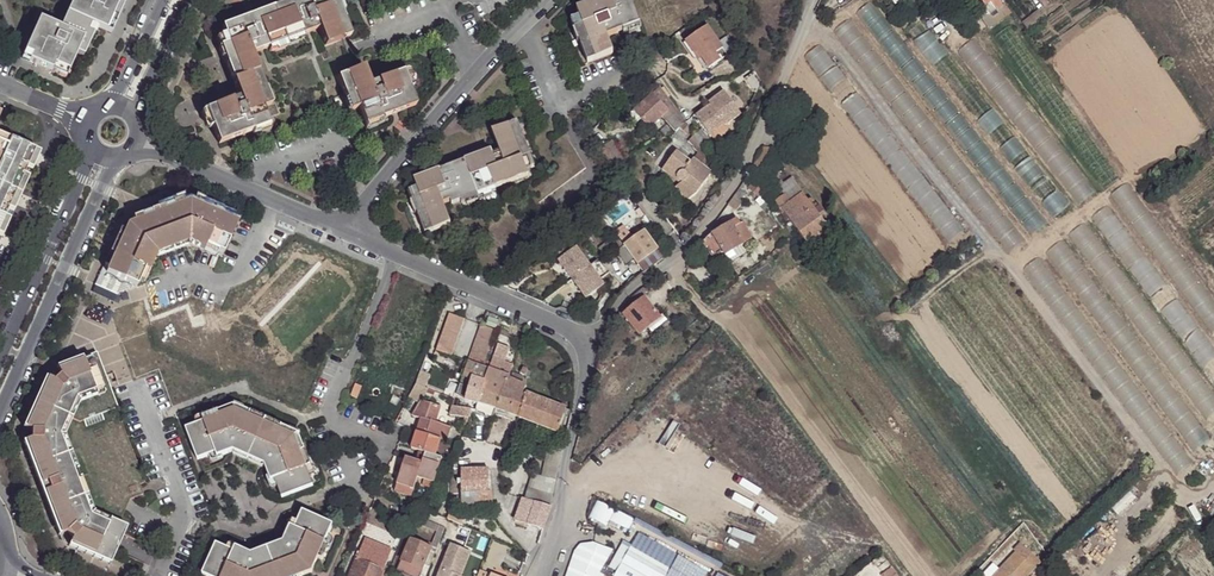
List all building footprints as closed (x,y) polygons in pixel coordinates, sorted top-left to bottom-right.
[(60,30),(40,20),(23,58),(37,64),(39,60),(47,63),(50,62),(55,63),(54,65),(68,72),(76,53),(83,56),(96,26),(106,31),(112,16),(110,15),(112,11),(115,10),(118,2),(123,4),(125,0),(74,0),(60,30)] [(222,27),(225,35),(228,44),(220,47),(239,98),(206,110),(212,127),(219,144),(252,132),(269,125),(267,119),(263,108),(271,105),(267,94),(252,55),(319,29),(325,46),(351,36),(338,2),(330,6),(328,0),(294,0),(222,27)] [(576,10),(579,18),(583,26),(575,30),(576,34),(579,42),(587,63),(613,54),(607,37),(623,31),(640,24),(631,0),(602,0),(576,10)] [(984,6),(979,0),(970,0),(977,10),(984,6)] [(989,14),(1003,5),(999,0),(979,0),(984,6),(986,5),(987,7),(984,9),(989,14)] [(106,31),(111,33),(123,4),(118,2),(115,10),(112,11),(110,15),(112,16),(106,31)] [(579,18),(571,21),(575,30),(583,26),(579,18)] [(959,90),(971,79),(916,20),(905,30),(959,90)] [(641,27),(640,24),(623,31),(624,34),(629,32),(630,34),(638,31),(637,29),(641,27)] [(728,55),(708,27),(686,42),(695,55),(698,53),(702,59),(709,69),(728,55)] [(225,35),(216,38),(220,47),(228,44),(225,35)] [(825,75),(836,66),(818,45),(808,53),(825,75)] [(39,60),(37,64),(51,71),(54,65),(55,63),(50,62),(47,63),(39,60)] [(402,72),(369,84),(363,68),(337,78),(350,111),(358,109),(365,125),(383,118),(415,106),(409,89),(402,72)] [(406,71),(402,72),(409,89),(413,88),(411,82),(412,80),(409,72),(406,71)] [(656,83),(651,88),(655,91),(660,87),(656,83)] [(655,91),(634,111),(635,112),(641,120),(650,129),(662,117),(675,132),(680,128),(686,122),(679,113),(674,107),(660,87),(655,91)] [(725,92),(710,104),(711,106),(709,108),(704,112),(697,117),(710,135),(724,124),(726,125),(741,114),(725,92)] [(271,105),(263,108),(267,119),(271,118),(279,115),(275,104),(271,105)] [(208,123),(209,128),(212,127),(206,110),(203,111),(201,114),(204,123),(208,123)] [(641,120),(635,112),(628,118),(635,125),(641,120)] [(378,123),(384,121),(383,118),(365,125),(366,128),(368,130),(377,127),(378,123)] [(492,155),(491,151),(414,180),(417,188),(420,198),(412,201),(425,235),(450,225),(443,205),(450,202),(451,205),(460,202),(477,196),(495,189),(529,177),(526,170),(522,159),(530,156),(518,122),(492,132),(499,152),(492,155)] [(680,128),(687,136),(689,134),(692,131),(686,122),(680,128)] [(252,132),(253,135),(259,133),(261,135),(270,131),(271,129),(269,125),(252,132)] [(695,135),(705,148),(711,143),(701,130),(695,135)] [(676,188),(687,202),(696,194),(712,173),(707,169),(714,160),(705,148),(695,135),(692,137),(689,141),(694,146),(693,147),(698,152),(699,153),(692,161),(690,163),(676,152),(666,165),(678,175),(677,177),(678,181),(680,183),(680,184),(680,185),(676,188)] [(0,136),(0,146),(3,147),(0,153),(0,226),(4,217),(7,210),(23,175),(26,168),(34,151),(0,136)] [(613,142),(600,150),(612,168),(625,159),(613,142)] [(751,170),(759,174),(772,150),(764,146),(751,170)] [(40,153),(34,151),(26,168),(32,170),(40,153)] [(530,156),(522,159),(526,170),(535,167),(530,156)] [(666,165),(661,171),(680,185),(680,184),(680,183),(678,181),(677,177),(678,175),(666,165)] [(29,178),(23,175),(7,210),(13,212),(29,178)] [(750,177),(744,183),(749,188),(755,183),(750,177)] [(784,195),(790,204),(803,194),(792,179),(774,192),(779,199),(784,195)] [(749,188),(759,198),(765,192),(755,183),(749,188)] [(1128,184),(1111,193),(1118,207),(1135,198),(1128,184)] [(417,188),(408,192),(412,201),(420,198),(417,188)] [(496,192),(495,189),(477,196),(478,198),(483,196),(484,199),(492,196),(491,193),(496,192)] [(728,205),(737,211),(748,195),(740,189),(728,205)] [(784,212),(808,246),(830,230),(819,216),(815,209),(808,201),(803,194),(790,204),(782,209),(784,212)] [(776,201),(782,209),(790,204),(784,195),(779,199),(776,201)] [(475,200),(478,198),(477,196),(460,202),(461,205),(466,203),(467,205),(475,202),(475,200)] [(812,199),(808,201),(815,209),(818,207),(812,199)] [(132,219),(134,222),(182,204),(181,200),(132,219)] [(223,254),(237,223),(231,220),(219,215),(221,211),(197,201),(196,204),(189,201),(182,204),(134,222),(127,225),(124,231),(114,255),(106,273),(131,284),(137,287),(139,281),(144,269),(149,271),(156,255),(188,244),(203,251),(205,246),(217,251),(223,254)] [(782,214),(784,212),(782,209),(776,201),(774,202),(782,214)] [(818,207),(815,209),(819,216),(824,212),(820,206),(818,207)] [(221,211),(219,215),(231,220),(232,216),(221,211)] [(4,217),(0,226),(0,236),(2,237),(10,220),(4,217)] [(702,243),(713,259),(723,252),(725,255),(744,244),(753,239),(743,223),(740,225),(737,219),(712,234),(702,243)] [(120,229),(110,253),(114,255),(124,231),(120,229)] [(658,251),(644,231),(624,246),(638,265),(658,251)] [(622,242),(616,235),(600,247),(606,255),(622,242)] [(551,251),(587,298),(603,285),(600,280),(608,274),(598,260),(590,267),(576,248),(572,251),(565,241),(551,251)] [(156,255),(157,257),(188,246),(188,244),(156,255)] [(203,251),(215,256),(217,251),(205,246),(203,251)] [(662,257),(658,251),(638,265),(645,273),(667,257),(665,254),(662,257)] [(101,271),(106,273),(114,255),(110,253),(101,271)] [(139,281),(144,283),(149,271),(144,269),(139,281)] [(129,290),(131,284),(106,273),(101,271),(95,284),(116,294),(129,290)] [(648,285),(637,293),(628,301),(620,311),(622,314),(644,297),(646,293),(651,290),(648,285)] [(622,314),(639,335),(647,329),(660,318),(644,297),(622,314)] [(582,308),(565,301),(561,308),(579,315),(582,308)] [(449,314),(436,351),(451,356),(464,319),(449,314)] [(660,318),(647,329),(651,334),(667,321),(663,316),(660,318)] [(481,325),(468,362),(483,367),(485,361),(486,358),(496,330),(481,325)] [(495,352),(493,359),(513,366),(516,359),(495,352)] [(93,363),(101,387),(108,384),(97,354),(90,357),(93,363)] [(57,368),(60,375),(85,366),(93,363),(90,357),(82,359),(57,368)] [(508,377),(513,366),(493,359),(489,370),(508,377)] [(468,362),(463,376),(471,379),(485,383),(485,382),(489,370),(491,363),(485,361),(483,367),(468,362)] [(132,498),(129,489),(140,485),(144,483),(120,423),(114,409),(118,408),(108,384),(101,387),(93,363),(85,366),(96,395),(79,402),(63,436),(93,513),(118,524),(129,500),(132,498)] [(1207,419),(1213,414),(1213,400),(1188,363),(1174,373),(1207,419)] [(27,447),(60,535),(66,532),(71,539),(113,559),(116,552),(124,534),(126,528),(118,524),(93,513),(63,436),(79,402),(96,395),(85,366),(60,375),(53,381),(48,378),(25,429),(31,431),(30,440),(25,442),(27,447)] [(57,368),(48,372),(45,378),(48,378),(53,381),(60,375),(57,368)] [(489,370),(485,382),(504,389),(508,377),(489,370)] [(416,385),(425,389),(430,376),(420,373),(416,385)] [(456,395),(465,400),(478,404),(485,383),(471,379),(463,376),(460,385),(456,395)] [(504,389),(496,410),(518,418),(525,397),(523,396),(526,386),(510,379),(510,378),(508,377),(504,389)] [(45,378),(23,427),(25,429),(48,378),(45,378)] [(485,383),(478,404),(490,408),(488,415),(487,417),(493,419),(496,410),(504,389),(485,382),(485,383)] [(355,384),(351,396),(357,399),(362,387),(355,384)] [(420,404),(422,401),(429,390),(425,389),(416,385),(408,399),(420,404)] [(525,397),(518,418),(533,423),(559,433),(566,410),(536,398),(528,396),(526,395),(525,397)] [(393,397),(390,403),(397,406),(400,400),(393,397)] [(421,419),(416,433),(441,441),(446,443),(451,428),(436,423),(440,407),(422,401),(420,404),(413,416),(421,419)] [(234,406),(234,411),(242,415),(244,410),(245,408),(234,404),(234,406)] [(490,408),(478,404),(476,408),(475,410),(476,412),(477,412),(488,415),(490,408)] [(186,430),(197,461),(216,454),(218,458),(233,452),(265,467),(271,482),(275,481),(281,498),(313,487),(306,469),(311,467),(298,434),(295,438),(287,435),(289,430),(244,410),(242,415),(234,411),(234,406),(201,418),(203,423),(186,430)] [(452,407),(450,415),(469,418),(470,409),(452,407)] [(542,427),(533,423),(531,430),(540,433),(542,427)] [(21,432),(25,442),(30,440),(31,431),(25,429),(23,427),(21,432)] [(289,430),(287,435),(295,438),(298,434),(300,433),(290,429),(289,430)] [(416,433),(411,449),(418,451),(425,454),(436,457),(441,441),(416,433)] [(528,489),(554,496),(556,480),(562,453),(548,450),(543,477),(532,474),(528,489)] [(418,451),(415,462),(422,464),(425,454),(418,451)] [(233,455),(263,468),(265,467),(233,452),(233,455)] [(422,464),(417,479),(424,481),(434,484),(442,459),(436,457),(425,454),(422,464)] [(405,459),(397,485),(414,490),(417,479),(422,464),(415,462),(405,459)] [(461,495),(462,507),(493,505),(492,493),(489,493),(488,470),(461,472),(461,495)] [(452,495),(461,495),(461,472),(451,472),(452,495)] [(424,481),(422,487),(432,490),(434,484),(424,481)] [(129,489),(132,498),(143,495),(140,485),(129,489)] [(411,497),(414,490),(397,485),(395,492),(411,497)] [(528,489),(525,499),(551,507),(554,496),(528,489)] [(523,499),(515,522),(524,524),(528,525),(544,529),(552,507),(551,507),(525,499),(523,499)] [(616,511),(598,501),(593,512),(593,513),(610,521),(610,522),(616,511)] [(610,522),(629,531),(635,520),(616,511),(610,522)] [(318,558),(324,560),(330,545),(325,543),(333,526),(302,512),(295,529),(291,528),(283,543),(251,555),(235,548),(234,552),(216,544),(202,575),(203,575),(304,575),(311,573),(318,558)] [(450,513),(447,519),(448,520),(459,525),(463,526),(462,519),(450,513)] [(610,521),(593,513),(591,518),(607,526),(610,521)] [(413,515),(409,524),(415,526),(415,524),(437,532),(439,526),(413,515)] [(432,544),(431,548),(436,550),(445,528),(439,526),(437,532),(432,544)] [(60,535),(64,543),(68,545),(71,539),(66,532),(60,535)] [(630,547),(670,569),(667,575),(704,575),(707,572),(638,534),(630,547)] [(68,545),(110,565),(113,559),(71,539),(68,545)] [(391,569),(385,567),(391,551),(365,540),(350,575),(388,575),(391,569)] [(397,572),(407,575),(425,575),(436,550),(431,548),(421,544),(411,540),(397,572)] [(1041,563),(1020,543),(1014,550),(1016,553),(994,575),(1029,575),(1041,563)] [(438,575),(461,575),(471,552),(451,544),(447,555),(438,575)] [(612,551),(592,544),(581,545),(574,551),(566,575),(604,575),(599,574),(612,551)] [(643,575),(667,575),(670,569),(630,547),(621,564),(643,575)] [(882,575),(899,575),(896,574),(897,573),(882,554),(871,563),(882,575)] [(871,563),(855,575),(882,575),(871,563)] [(621,564),(614,575),(643,575),(621,564)]
